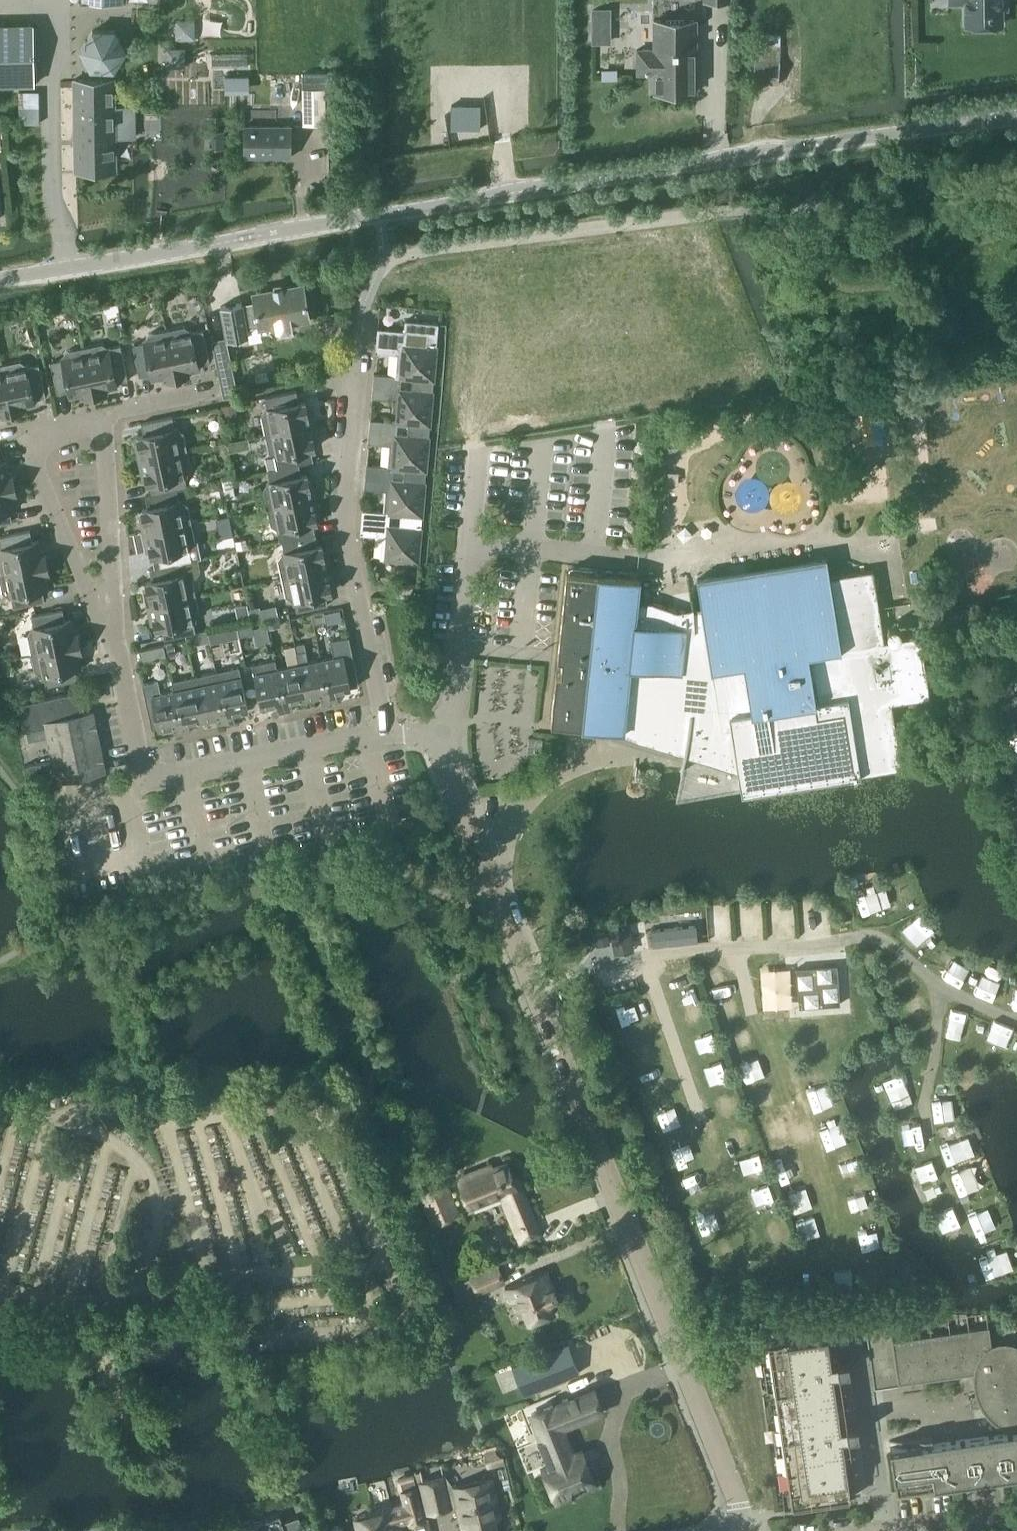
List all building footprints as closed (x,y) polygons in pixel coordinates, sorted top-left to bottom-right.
[(949,3),(965,3),(966,25),(978,25),(978,28),(981,30),(984,31),(987,30),(989,28),(990,25),(1002,24),(1001,0),(949,0),(949,3)] [(654,74),(654,93),(696,92),(696,20),(654,20),(654,50),(637,50),(637,74),(654,74)] [(194,21),(180,21),(180,39),(194,39),(194,21)] [(33,84),(32,24),(0,25),(0,85),(33,84)] [(114,69),(124,50),(113,31),(91,31),(80,50),(91,69),(114,69)] [(778,84),(780,35),(755,34),(754,83),(778,84)] [(184,49),(170,49),(170,67),(184,67),(184,49)] [(302,89),(302,125),(325,124),(325,88),(329,88),(328,74),(302,75),(302,89)] [(114,79),(73,79),(75,170),(115,169),(115,138),(131,138),(135,137),(135,106),(114,107),(114,79)] [(290,157),(290,125),(244,125),(244,157),(290,157)] [(242,303),(220,307),(226,340),(226,341),(232,340),(233,344),(242,342),(241,338),(248,337),(247,336),(245,323),(258,321),(259,328),(275,325),(276,330),(280,332),(289,330),(292,326),(291,322),(310,319),(303,283),(282,287),(282,286),(273,288),(273,289),(253,292),(255,304),(242,307),(242,303)] [(433,379),(438,324),(405,321),(404,331),(377,329),(376,343),(383,343),(383,353),(397,354),(395,376),(433,379)] [(191,330),(189,330),(184,326),(166,330),(176,378),(188,375),(188,372),(199,370),(198,364),(209,361),(203,330),(191,332),(191,330)] [(163,381),(176,378),(166,330),(148,334),(144,339),(143,340),(144,342),(132,345),(139,376),(151,374),(152,380),(163,378),(163,381)] [(109,347),(107,347),(102,344),(83,347),(94,395),(106,393),(106,389),(116,387),(116,383),(127,381),(120,345),(109,347)] [(81,398),(94,395),(83,347),(66,351),(62,356),(61,357),(62,359),(50,362),(56,393),(68,391),(70,397),(80,395),(81,398)] [(26,364),(25,364),(19,361),(1,364),(12,413),(24,410),(24,407),(34,405),(33,398),(45,396),(38,365),(27,367),(26,364)] [(12,413),(1,364),(0,365),(0,415),(12,413)] [(379,398),(393,400),(391,421),(430,424),(433,379),(395,376),(374,374),(372,388),(380,389),(379,398)] [(264,432),(312,421),(310,412),(307,412),(304,401),(298,403),(296,391),(264,397),(267,409),(264,410),(264,411),(261,417),(264,432)] [(138,460),(187,449),(183,433),(178,429),(178,428),(175,428),(172,417),(141,423),(143,435),(137,436),(140,447),(136,448),(138,460)] [(375,444),(389,445),(387,467),(426,470),(430,424),(391,421),(370,419),(368,434),(376,434),(375,444)] [(277,468),(298,464),(313,461),(310,449),(314,448),(312,437),(316,436),(312,421),(264,432),(268,452),(274,455),(274,458),(275,458),(277,468)] [(176,489),(187,487),(184,476),(187,475),(187,474),(191,469),(187,449),(138,460),(141,473),(144,472),(150,495),(176,489)] [(1,463),(0,457),(0,488),(14,485),(11,472),(8,473),(6,462),(1,463)] [(266,505),(314,494),(312,485),(309,485),(307,474),(301,476),(298,464),(277,468),(267,470),(269,481),(266,482),(267,484),(263,489),(266,505)] [(371,489),(386,490),(384,512),(422,515),(426,470),(387,467),(366,465),(365,479),(372,480),(371,489)] [(16,497),(14,485),(0,488),(0,524),(12,522),(9,510),(15,509),(13,498),(16,497)] [(179,500),(176,489),(150,495),(145,496),(148,508),(142,509),(144,520),(140,521),(143,533),(191,522),(187,505),(182,501),(182,500),(179,500)] [(279,539),(314,531),(312,522),(316,521),(314,510),(318,510),(314,494),(266,505),(270,525),(276,529),(276,530),(277,530),(279,539)] [(367,535),(382,536),(380,559),(418,562),(422,515),(384,512),(362,510),(361,524),(368,525),(367,535)] [(178,562),(191,559),(189,549),(192,549),(191,547),(195,541),(191,522),(143,533),(146,546),(149,545),(151,556),(157,555),(159,566),(178,562)] [(32,542),(30,530),(0,537),(0,546),(1,548),(0,548),(0,573),(46,564),(44,551),(41,551),(38,541),(32,542)] [(281,576),(329,565),(327,555),(323,556),(321,545),(317,546),(314,531),(279,539),(279,541),(282,541),(284,551),(281,552),(281,554),(278,560),(281,576)] [(195,595),(192,578),(196,577),(200,571),(198,559),(191,560),(191,559),(178,562),(159,566),(160,566),(149,568),(152,581),(146,582),(148,592),(145,594),(147,606),(195,595)] [(873,570),(830,577),(827,559),(696,579),(701,609),(694,610),(693,609),(692,609),(692,610),(677,612),(653,602),(637,601),(624,726),(639,728),(637,742),(684,756),(680,772),(682,773),(685,756),(738,772),(732,730),(720,731),(717,710),(695,714),(690,686),(712,682),(710,668),(792,656),(873,643),(871,629),(882,627),(873,570)] [(49,576),(46,564),(0,573),(0,583),(2,592),(7,595),(8,597),(10,596),(13,608),(44,601),(42,589),(48,588),(46,577),(49,576)] [(294,600),(296,611),(327,605),(325,593),(331,592),(329,580),(332,580),(329,565),(281,576),(285,596),(291,599),(291,600),(294,600)] [(556,673),(550,724),(581,727),(623,731),(624,726),(637,601),(639,580),(600,576),(566,572),(557,660),(562,660),(560,673),(556,673)] [(195,633),(193,622),(196,621),(196,619),(199,614),(195,595),(147,606),(150,618),(153,618),(156,629),(162,628),(164,639),(195,633)] [(71,620),(65,621),(62,609),(31,616),(33,627),(30,628),(31,629),(27,635),(31,653),(79,643),(76,630),(73,631),(71,620)] [(313,624),(326,622),(324,612),(311,614),(313,624)] [(237,625),(222,628),(224,640),(239,637),(237,625)] [(920,636),(884,641),(882,627),(871,629),(873,643),(792,656),(812,783),(902,769),(900,757),(891,704),(915,700),(913,688),(928,686),(926,678),(920,636)] [(209,642),(206,630),(195,633),(198,644),(209,642)] [(320,659),(330,703),(338,701),(336,691),(350,688),(350,687),(359,685),(348,637),(330,641),(334,656),(320,659)] [(78,656),(81,655),(79,643),(31,653),(35,671),(40,674),(40,676),(43,675),(45,686),(77,680),(75,668),(80,667),(78,656)] [(320,659),(308,662),(304,643),(295,645),(307,697),(320,695),(322,704),(330,703),(320,659)] [(291,701),(307,697),(295,645),(284,647),(288,666),(276,668),(275,668),(285,712),(293,710),(291,701)] [(141,662),(166,657),(163,646),(139,651),(141,662)] [(741,794),(812,783),(792,656),(710,668),(712,682),(690,686),(695,714),(717,710),(720,731),(732,730),(738,772),(741,794)] [(275,668),(276,668),(275,660),(252,665),(260,707),(275,704),(277,714),(285,712),(275,668)] [(248,710),(241,677),(239,667),(215,672),(227,724),(235,722),(233,713),(248,710)] [(219,726),(227,724),(215,672),(194,677),(203,719),(216,716),(219,726)] [(188,722),(203,719),(194,677),(171,681),(173,691),(182,733),(191,732),(188,722)] [(182,733),(173,691),(161,694),(158,681),(142,684),(151,729),(157,728),(157,729),(172,726),(174,735),(182,733)] [(915,700),(929,698),(928,686),(913,688),(915,700)] [(79,708),(83,707),(79,692),(17,705),(23,732),(45,727),(52,760),(24,766),(28,786),(57,780),(57,781),(105,771),(92,712),(80,715),(79,708)] [(698,941),(696,925),(671,928),(650,930),(652,946),(672,944),(698,941)] [(629,926),(609,930),(613,951),(633,946),(629,926)] [(799,1008),(840,1005),(836,966),(796,969),(799,1008)] [(412,1161),(403,1164),(415,1197),(419,1195),(420,1195),(420,1196),(432,1224),(440,1221),(450,1217),(459,1214),(447,1183),(432,1189),(424,1193),(412,1161)] [(500,1197),(519,1242),(539,1234),(520,1186),(517,1187),(507,1164),(493,1170),(491,1166),(457,1180),(469,1210),(500,1197)] [(476,1294),(504,1282),(498,1266),(469,1277),(476,1294)] [(554,1286),(554,1287),(547,1272),(503,1289),(509,1303),(517,1299),(527,1323),(554,1311),(551,1302),(559,1299),(554,1286)] [(1013,1343),(1006,1342),(992,1346),(991,1340),(988,1326),(892,1340),(892,1337),(889,1338),(893,1366),(872,1369),(874,1388),(921,1381),(921,1380),(918,1381),(918,1376),(974,1368),(975,1372),(972,1373),(972,1374),(973,1374),(973,1382),(974,1389),(976,1395),(969,1398),(969,1399),(971,1408),(981,1407),(982,1409),(986,1415),(991,1420),(997,1425),(1003,1428),(1009,1431),(933,1442),(932,1436),(889,1442),(891,1455),(896,1491),(1014,1474),(1014,1476),(1016,1476),(1016,1345),(1013,1343)] [(837,1357),(831,1358),(827,1334),(768,1343),(791,1506),(828,1501),(828,1502),(839,1500),(839,1499),(855,1497),(854,1495),(857,1495),(856,1491),(850,1492),(843,1442),(849,1441),(849,1436),(859,1434),(858,1424),(847,1426),(846,1421),(840,1422),(834,1378),(840,1377),(839,1372),(850,1370),(848,1360),(838,1362),(837,1357)] [(868,1341),(872,1369),(893,1366),(889,1338),(868,1341)] [(580,1373),(568,1344),(511,1367),(523,1396),(580,1373)] [(553,1404),(531,1413),(541,1439),(537,1441),(547,1466),(543,1468),(557,1501),(595,1486),(581,1452),(573,1455),(562,1428),(603,1412),(594,1390),(554,1406),(553,1404)] [(357,1516),(360,1530),(399,1530),(396,1523),(408,1520),(409,1524),(425,1520),(416,1486),(413,1475),(397,1479),(400,1490),(404,1504),(357,1516)] [(447,1489),(444,1476),(421,1481),(421,1480),(419,1481),(426,1512),(451,1507),(458,1505),(460,1517),(466,1516),(469,1530),(497,1530),(494,1518),(500,1516),(492,1479),(454,1487),(454,1488),(447,1489)] [(298,1516),(282,1522),(279,1515),(242,1528),(243,1530),(303,1530),(298,1516)]
